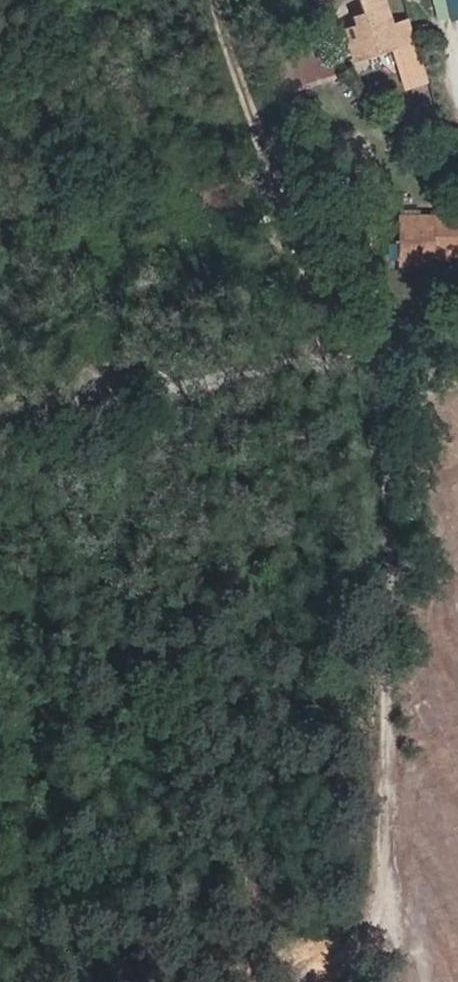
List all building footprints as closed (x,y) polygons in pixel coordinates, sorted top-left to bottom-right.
[(446,0),(434,0),(437,18),(449,15),(446,0)] [(451,17),(457,17),(457,0),(449,0),(451,17)] [(350,15),(357,43),(400,32),(394,3),(350,15)] [(322,36),(279,51),(292,88),(335,73),(322,36)] [(457,277),(457,240),(411,242),(414,287),(447,285),(448,277),(457,277)]
